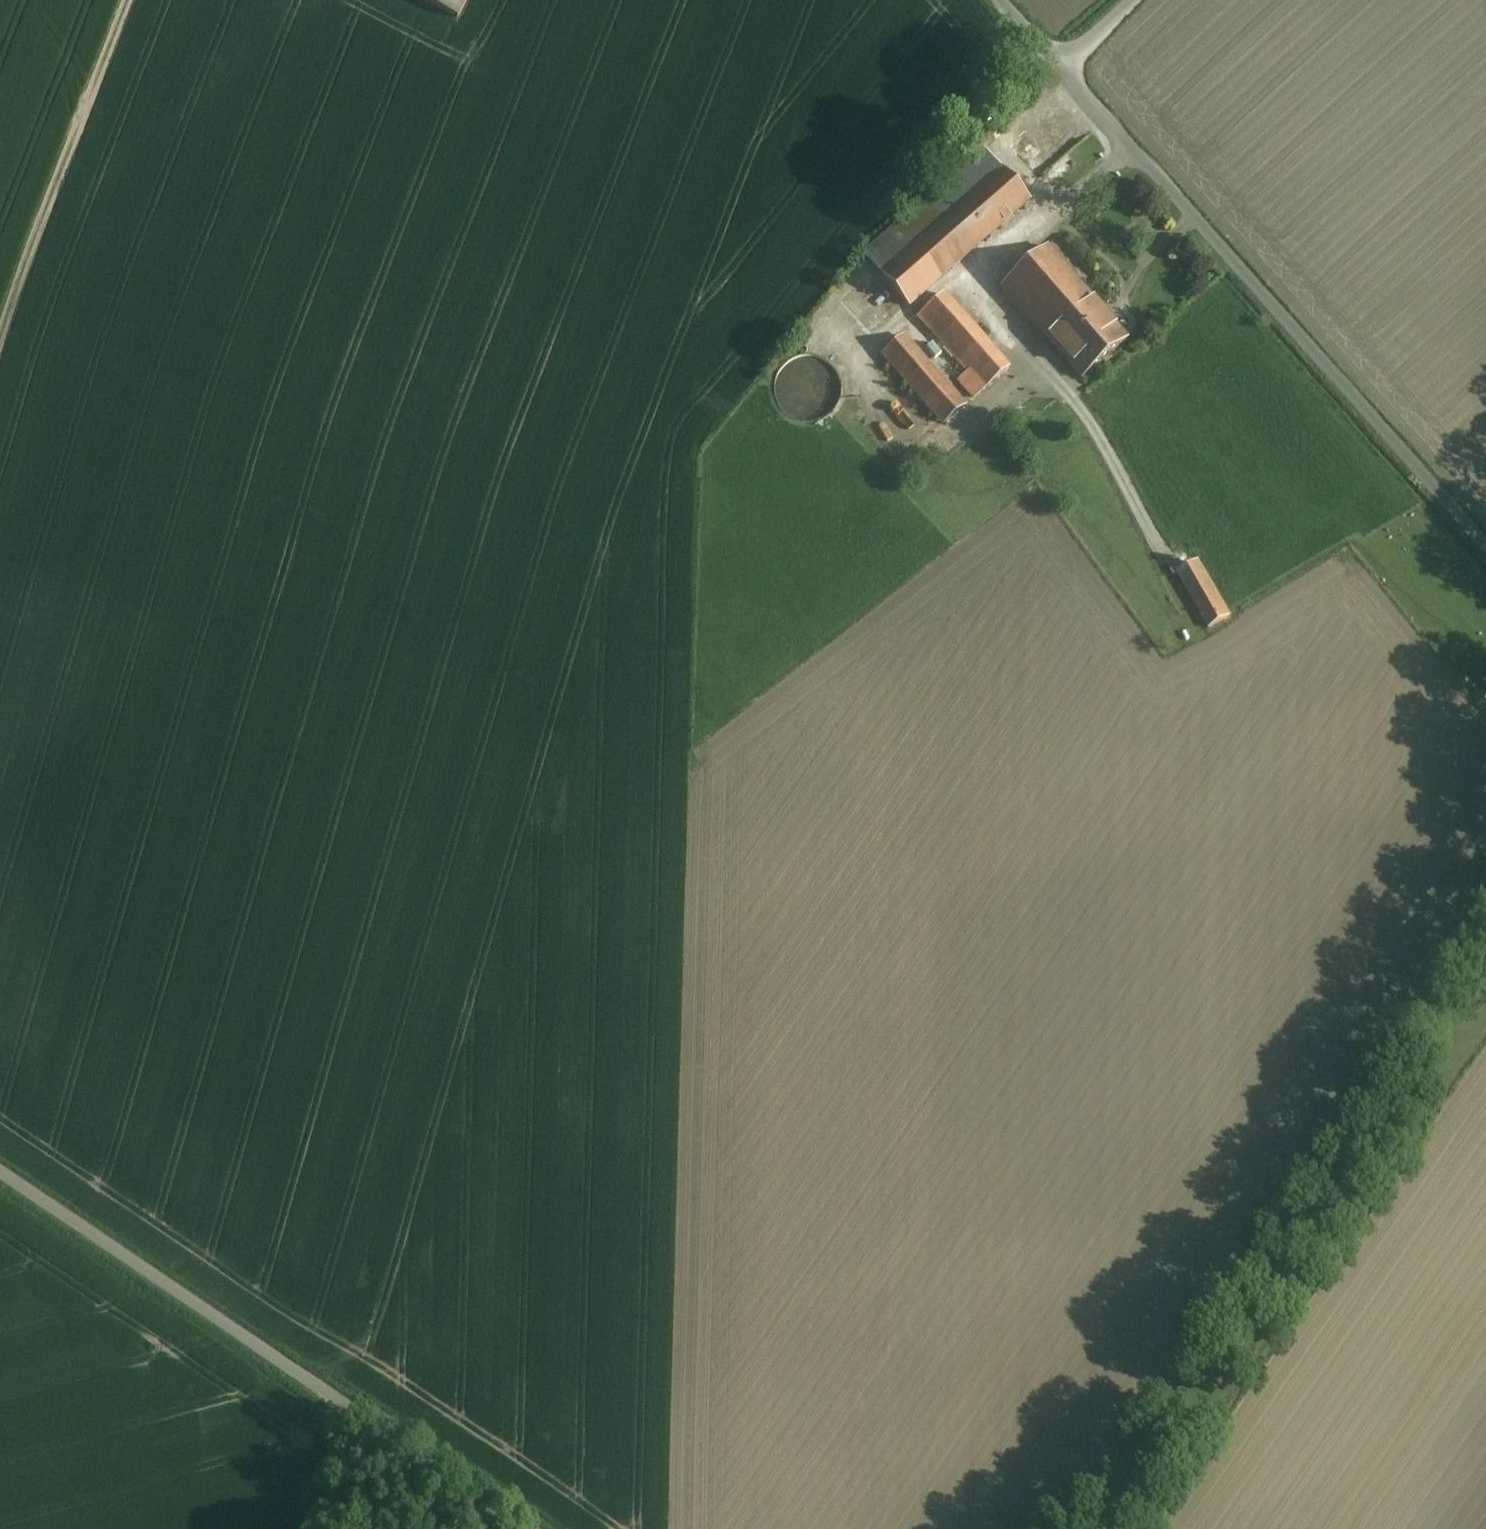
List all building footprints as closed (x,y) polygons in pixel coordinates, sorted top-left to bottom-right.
[(984,150),(863,256),(908,306),(1028,201),(984,150)] [(1126,339),(1046,247),(1000,287),(1080,379),(1126,339)] [(1007,369),(942,295),(917,317),(965,372),(957,380),(973,399),(1007,369)] [(963,407),(902,338),(882,355),(943,424),(963,407)] [(816,356),(810,355),(805,355),(800,355),(795,357),(791,358),(787,360),(784,363),(780,367),(777,372),(774,377),(773,380),(772,384),(772,390),(773,395),(774,399),(775,402),(776,405),(777,407),(780,410),(781,412),(785,415),(788,418),(792,420),(795,421),(799,422),(807,423),(813,422),(816,422),(820,420),(824,418),(827,416),(829,414),(832,411),(835,407),(838,402),(839,398),(840,394),(840,389),(840,385),(840,382),(839,379),(838,376),(835,371),(831,366),(827,362),(824,360),(820,358),(816,356)] [(1229,617),(1197,561),(1176,573),(1208,629),(1229,617)]
